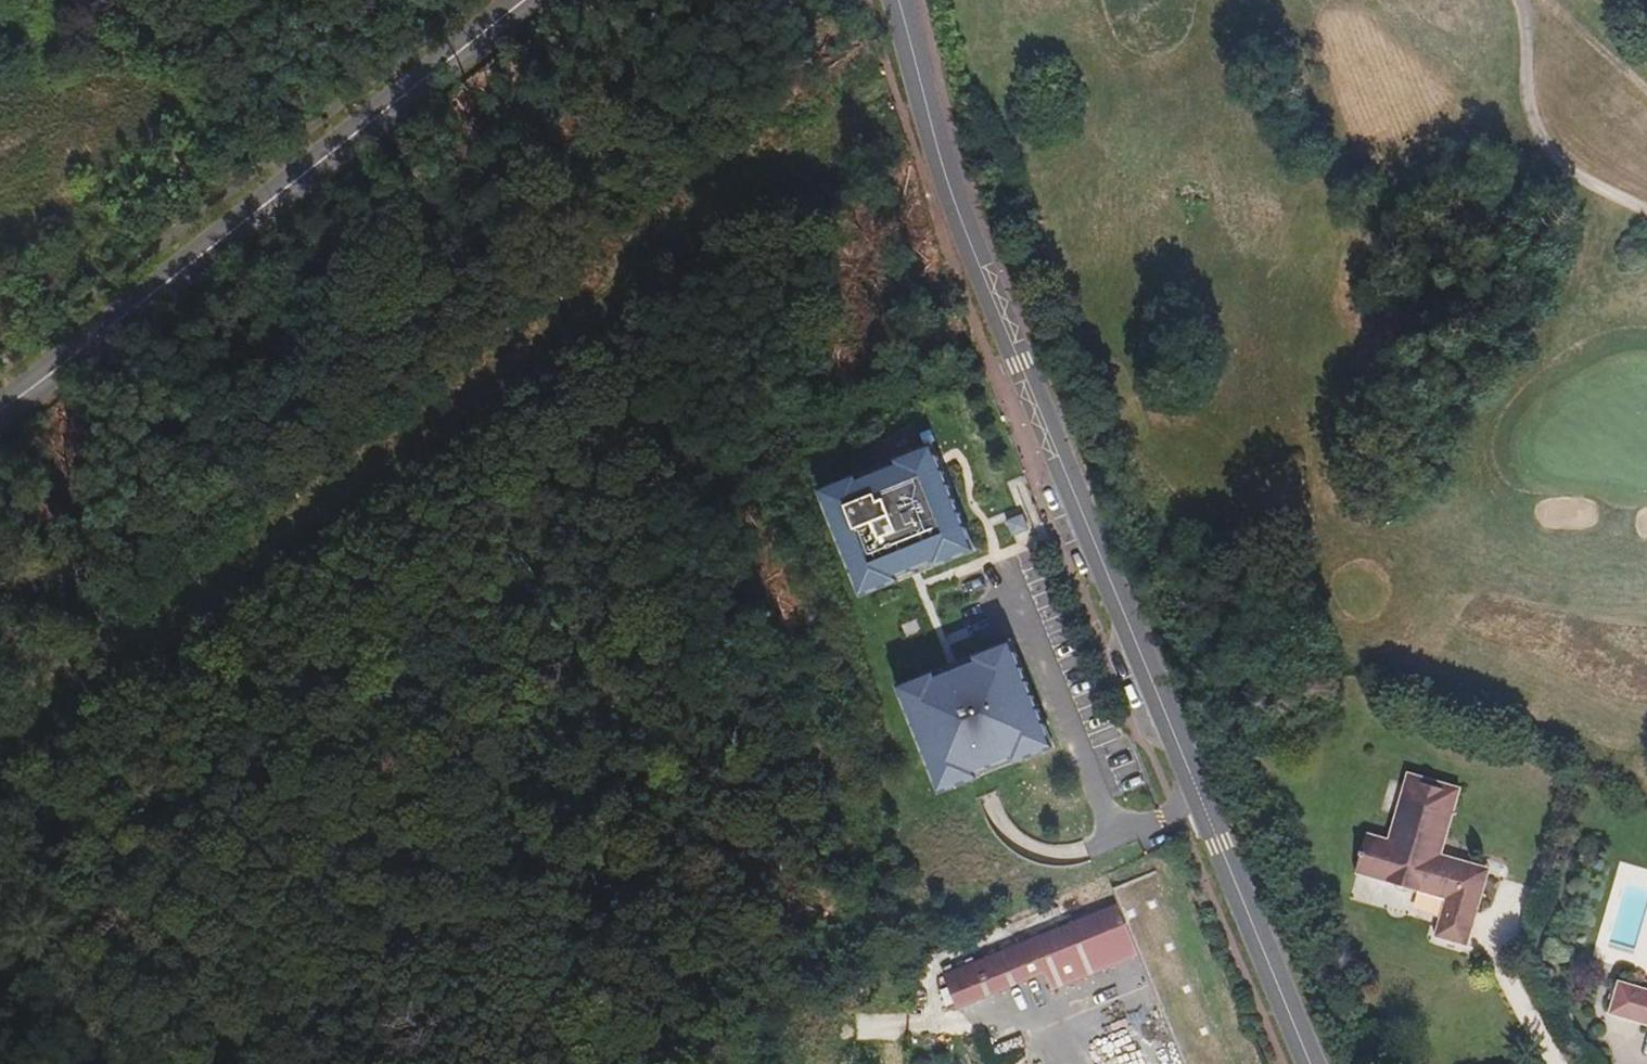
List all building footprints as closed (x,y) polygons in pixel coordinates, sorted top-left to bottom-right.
[(896,465),(859,480),(857,475),(819,490),(862,597),(917,575),(915,570),(922,567),(924,572),(976,551),(934,445),(895,460),(896,465)] [(1023,514),(1006,521),(1013,537),(1030,530),(1023,514)] [(959,668),(952,671),(950,666),(898,687),(942,793),(980,777),(979,773),(1015,758),(1017,763),(1056,747),(1012,641),(957,663),(959,668)] [(1478,888),(1483,874),(1428,858),(1431,844),(1444,848),(1449,830),(1446,829),(1453,802),(1456,803),(1461,789),(1409,774),(1405,788),(1408,789),(1401,812),(1398,811),(1389,840),(1358,819),(1356,873),(1446,899),(1436,937),(1468,946),(1484,890),(1478,888)] [(1398,811),(1401,812),(1408,789),(1405,788),(1398,811)] [(1446,829),(1449,830),(1456,803),(1453,802),(1446,829)] [(1478,888),(1484,890),(1490,869),(1442,856),(1444,848),(1431,844),(1428,858),(1483,874),(1478,888)] [(1159,873),(1115,891),(1121,906),(947,976),(961,1010),(1049,975),(1056,992),(1142,958),(1185,1063),(1236,1063),(1159,873)] [(1620,983),(1611,1015),(1646,1025),(1646,990),(1620,983)]
